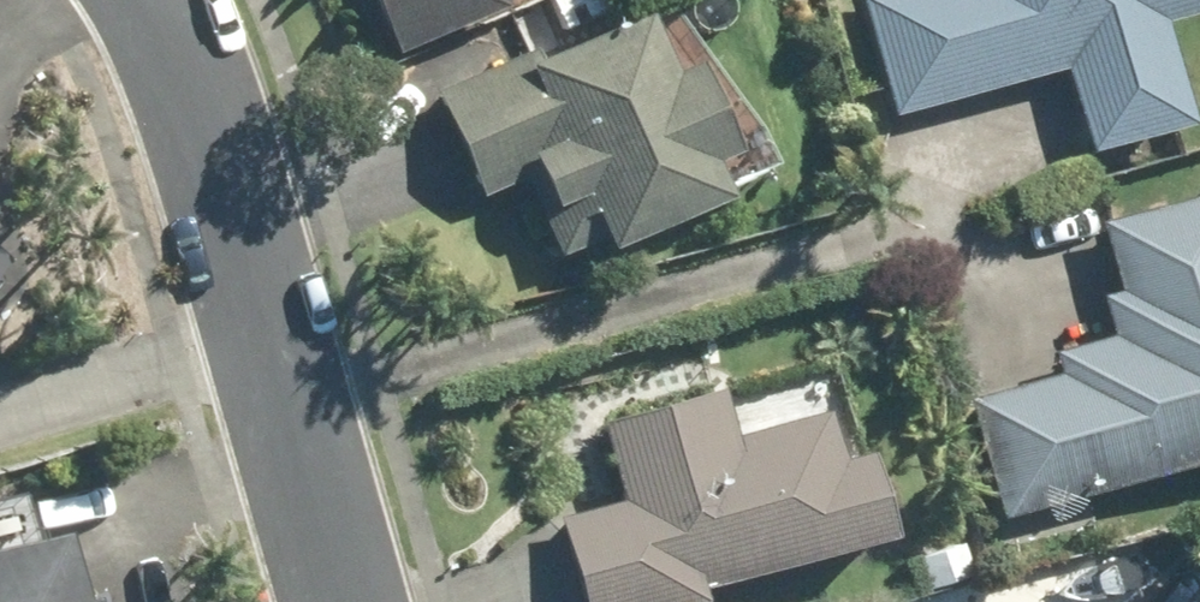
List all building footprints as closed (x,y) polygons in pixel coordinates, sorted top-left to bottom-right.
[(398,55),(508,7),(505,0),(375,0),(398,55)] [(564,29),(619,6),(617,0),(551,0),(564,29)] [(892,117),(1068,71),(1089,155),(1196,128),(1167,23),(1199,14),(1199,0),(861,0),(892,117)] [(535,49),(439,93),(486,194),(524,177),(561,259),(604,239),(611,255),(730,202),(713,164),(735,156),(695,66),(675,76),(646,14),(540,61),(535,49)] [(1061,378),(973,402),(1004,520),(1199,467),(1199,197),(1101,223),(1121,298),(1101,303),(1112,340),(1054,357),(1061,378)] [(607,427),(625,500),(559,519),(582,601),(706,601),(708,601),(704,591),(894,539),(871,457),(863,458),(837,365),(607,427)] [(65,537),(0,553),(0,601),(81,601),(65,537)] [(962,545),(917,561),(929,595),(973,579),(962,545)]
